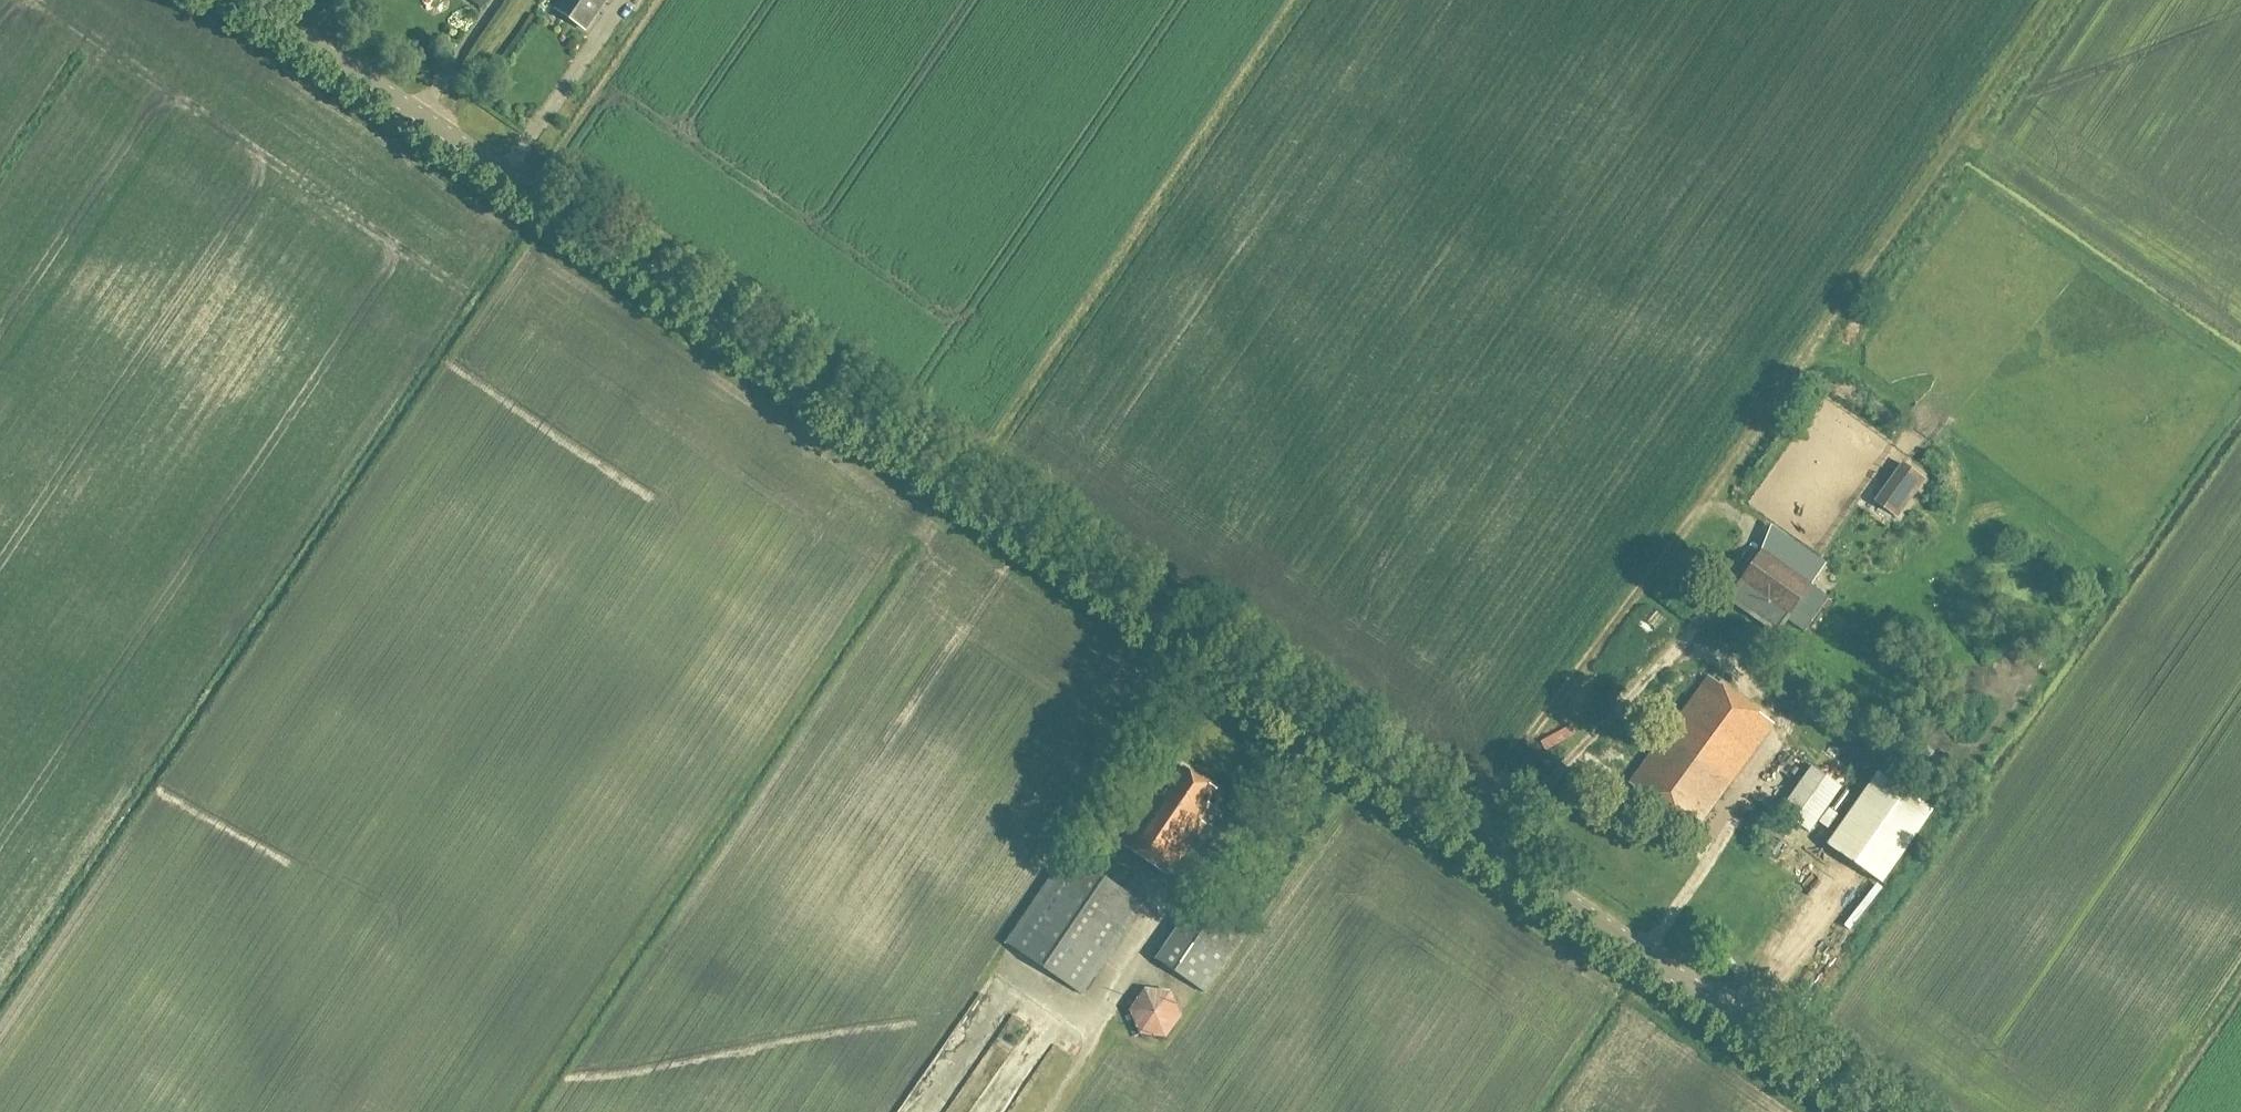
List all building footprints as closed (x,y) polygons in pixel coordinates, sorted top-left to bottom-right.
[(557,7),(586,28),(605,0),(563,0),(557,7)] [(1806,631),(1830,596),(1764,550),(1731,597),(1730,597),(1730,598),(1778,632),(1788,618),(1806,631)] [(1710,678),(1633,783),(1695,829),(1772,723),(1710,678)] [(1154,793),(1120,842),(1171,876),(1207,823),(1203,821),(1213,806),(1208,803),(1217,789),(1185,766),(1165,795),(1154,793)] [(1814,770),(1782,815),(1812,836),(1844,791),(1814,770)] [(1880,772),(1828,845),(1882,883),(1934,810),(1880,772)] [(1147,904),(1070,852),(1069,851),(1006,941),(1085,995),(1147,904)] [(1206,889),(1158,958),(1206,992),(1255,923),(1206,889)] [(1167,1038),(1183,1015),(1173,991),(1146,988),(1130,1009),(1141,1034),(1167,1038)]
